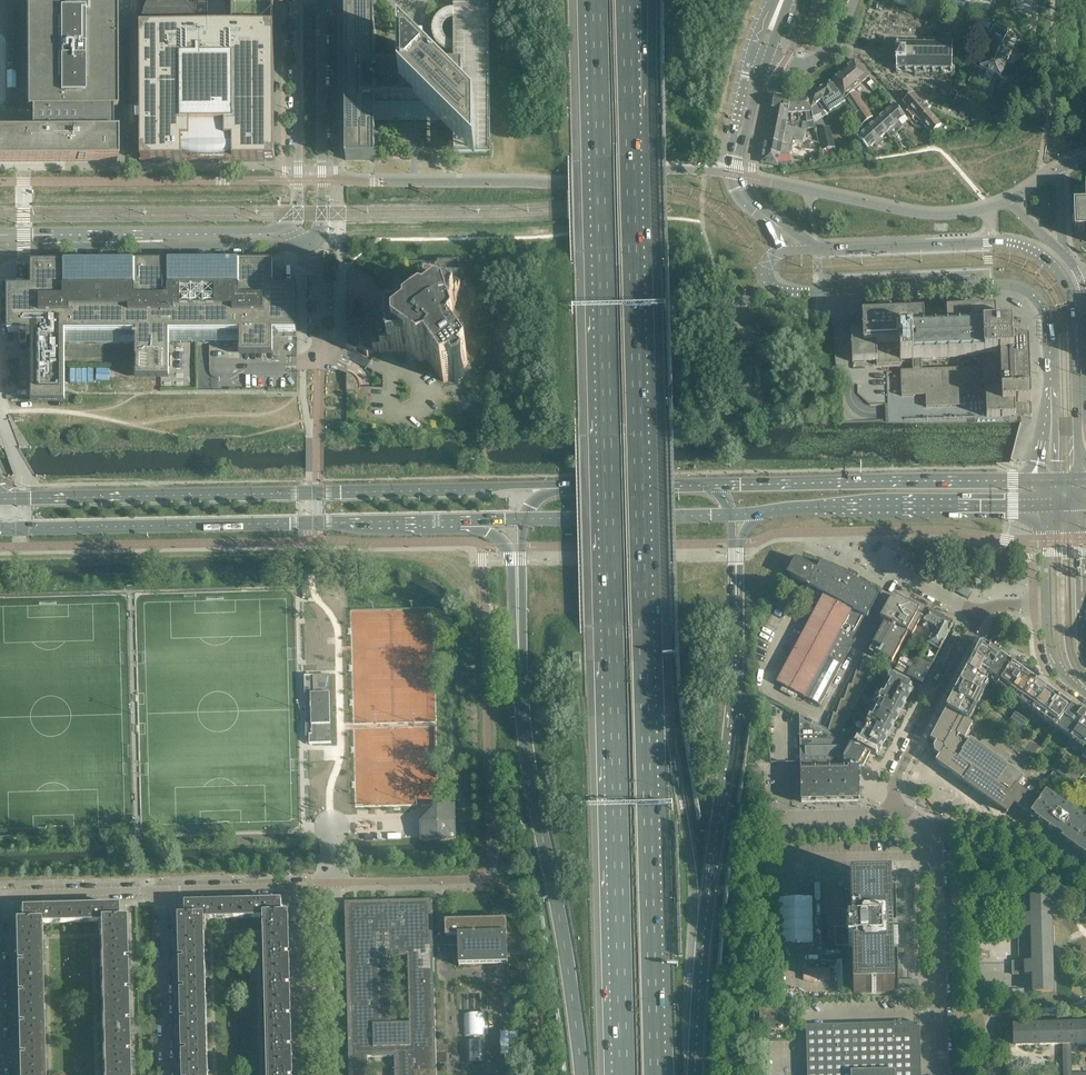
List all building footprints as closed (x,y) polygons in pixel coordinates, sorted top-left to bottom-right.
[(116,0),(26,0),(27,110),(31,110),(32,132),(0,132),(0,162),(117,161),(117,131),(112,132),(112,109),(117,109),(116,0)] [(274,74),(274,27),(274,0),(232,0),(232,27),(208,27),(200,27),(199,24),(198,23),(196,19),(195,18),(194,15),(192,13),(191,11),(189,8),(186,5),(183,3),(182,2),(180,0),(179,0),(153,0),(152,1),(151,2),(150,3),(149,5),(148,6),(147,8),(146,10),(145,13),(144,15),(144,17),(143,19),(143,22),(143,25),(142,27),(141,27),(141,161),(275,161),(274,74)] [(353,6),(345,6),(346,75),(346,160),(375,160),(375,104),(410,104),(411,105),(411,106),(412,106),(412,107),(413,107),(414,107),(415,108),(415,107),(416,107),(417,107),(417,106),(454,142),(454,155),(467,155),(476,164),(476,155),(490,155),(490,5),(479,5),(479,0),(353,0),(353,6)] [(989,13),(995,0),(960,0),(989,13)] [(1021,10),(1041,10),(1040,0),(1020,0),(1021,10)] [(991,25),(994,20),(988,16),(985,21),(991,25)] [(991,25),(985,21),(980,18),(975,27),(976,32),(984,37),(988,35),(993,26),(991,25)] [(1000,76),(1017,41),(1009,34),(1011,30),(997,22),(990,34),(994,36),(980,67),(988,70),(1000,76)] [(955,58),(955,56),(953,56),(953,46),(956,46),(956,45),(953,45),(953,42),(951,42),(951,44),(944,44),(944,42),(942,42),(942,44),(935,44),(935,41),(933,41),(933,44),(926,44),(926,41),(924,41),(924,44),(917,44),(917,41),(915,41),(915,44),(908,43),(908,41),(906,41),(906,43),(899,43),(899,41),(897,41),(897,43),(894,43),(894,45),(897,45),(896,53),(894,53),(894,59),(896,59),(896,67),(894,67),(894,69),(896,69),(896,71),(898,72),(898,69),(905,69),(905,72),(907,72),(907,69),(914,69),(914,72),(916,72),(916,69),(923,70),(923,72),(925,72),(925,70),(932,70),(932,72),(934,72),(934,70),(941,70),(941,72),(943,73),(943,70),(950,70),(950,73),(952,73),(952,70),(955,70),(955,68),(952,68),(953,58),(955,58)] [(843,98),(869,76),(855,60),(832,81),(843,98)] [(982,83),(988,70),(980,67),(974,80),(982,83)] [(824,117),(845,103),(831,81),(808,96),(812,112),(814,121),(816,128),(826,125),(824,117)] [(975,101),(977,95),(969,91),(966,96),(975,101)] [(872,118),(855,92),(844,100),(862,126),(872,118)] [(913,92),(903,101),(919,120),(929,111),(913,92)] [(955,101),(971,108),(974,101),(958,94),(955,101)] [(812,112),(808,96),(800,97),(798,112),(806,112),(812,112)] [(789,111),(791,99),(774,97),(772,108),(789,111)] [(798,112),(800,97),(791,99),(789,111),(788,113),(791,113),(796,113),(798,112)] [(899,122),(905,116),(894,104),(885,113),(900,130),(904,127),(899,122)] [(786,122),(788,113),(789,111),(772,108),(770,119),(786,122)] [(929,111),(919,120),(931,134),(941,125),(929,111)] [(814,121),(812,112),(806,112),(807,122),(814,121)] [(900,130),(885,113),(876,121),(886,133),(892,128),(897,133),(900,130)] [(807,139),(809,132),(804,132),(805,130),(802,129),(786,126),(786,122),(770,119),(766,141),(782,144),(792,146),(793,141),(796,142),(796,140),(801,141),(805,142),(805,138),(807,139)] [(816,128),(814,121),(807,122),(807,129),(816,128)] [(881,138),(886,133),(876,121),(857,138),(868,149),(874,144),(877,147),(884,141),(881,138)] [(850,135),(861,126),(858,122),(847,131),(850,135)] [(829,128),(819,131),(823,150),(834,147),(829,128)] [(781,148),(782,144),(766,141),(763,152),(780,155),(781,148)] [(779,160),(780,155),(763,152),(761,162),(778,166),(779,160)] [(1085,176),(1085,186),(1074,186),(1074,191),(1074,205),(1074,213),(1073,213),(1073,223),(1075,223),(1075,231),(1075,237),(1081,236),(1082,242),(1085,242),(1085,176)] [(491,425),(491,271),(481,261),(461,261),(439,261),(356,262),(346,271),(347,324),(347,346),(347,348),(347,373),(347,425),(356,435),(482,434),(491,425)] [(169,379),(169,332),(240,331),(240,355),(273,355),(273,331),(296,331),(297,331),(297,286),(296,286),(273,286),(273,263),(273,262),(239,262),(239,263),(169,263),(169,262),(135,262),(135,263),(84,263),(83,263),(82,262),(81,263),(80,263),(65,263),(31,263),(31,264),(31,287),(8,287),(7,287),(7,332),(31,332),(32,403),(65,403),(65,344),(135,344),(136,379),(169,379)] [(1031,415),(1032,415),(1032,414),(1029,342),(1029,341),(1028,341),(1017,342),(1016,341),(1016,340),(1014,339),(1013,339),(1013,335),(1012,327),(1012,326),(1004,327),(1004,326),(1000,326),(1000,325),(999,324),(998,324),(997,323),(996,312),(996,311),(995,311),(947,313),(946,313),(946,314),(947,329),(925,330),(924,314),(923,314),(851,316),(850,317),(852,361),(852,362),(853,362),(876,362),(876,365),(877,365),(902,364),(902,360),(912,360),(912,370),(900,370),(901,396),(925,395),(926,406),(926,407),(927,407),(963,406),(964,405),(963,394),(985,393),(986,416),(986,417),(987,417),(1031,415)] [(809,586),(817,570),(794,557),(789,565),(791,566),(787,574),(809,586)] [(993,559),(990,569),(996,571),(999,561),(993,559)] [(820,706),(867,617),(868,618),(881,594),(856,581),(859,575),(848,570),(846,575),(821,562),(817,570),(809,586),(805,592),(814,597),(811,601),(819,605),(792,653),(788,651),(786,654),(791,657),(777,683),(783,686),(781,691),(784,693),(787,688),(820,706)] [(913,637),(920,622),(926,611),(927,610),(912,602),(911,603),(910,603),(908,605),(897,600),(894,598),(893,599),(892,599),(889,604),(890,604),(889,606),(888,606),(885,611),(886,612),(885,613),(884,613),(881,618),(882,619),(882,620),(885,622),(873,645),(881,649),(879,652),(882,654),(881,657),(892,663),(908,634),(913,637)] [(922,684),(954,625),(927,610),(926,611),(920,622),(926,625),(923,630),(933,635),(916,667),(911,677),(922,684)] [(988,676),(1001,658),(983,645),(980,646),(967,671),(985,681),(985,680),(988,676)] [(840,736),(864,691),(878,664),(865,657),(860,672),(857,671),(852,686),(849,685),(845,701),(842,699),(837,715),(834,713),(829,730),(840,736)] [(999,686),(1013,666),(1001,658),(988,676),(992,678),(992,681),(999,686)] [(911,677),(916,667),(901,659),(896,669),(898,670),(900,672),(901,672),(911,677)] [(1011,694),(1024,675),(1013,666),(999,686),(1011,694)] [(981,695),(987,683),(986,680),(985,680),(985,681),(967,671),(960,684),(981,695)] [(331,743),(329,675),(315,676),(315,694),(311,694),(312,725),(316,725),(317,744),(331,743)] [(910,691),(912,687),(890,675),(884,687),(887,689),(907,699),(911,691),(910,691)] [(1022,703),(1036,683),(1024,675),(1011,694),(1022,703)] [(1034,711),(1048,692),(1036,683),(1022,703),(1034,711)] [(974,708),(981,695),(960,684),(953,697),(974,708)] [(901,710),(907,699),(887,689),(883,695),(881,694),(879,699),(901,710)] [(1046,720),(1060,700),(1048,692),(1034,711),(1046,720)] [(967,721),(974,708),(953,697),(947,710),(967,721)] [(901,710),(879,699),(877,703),(879,704),(875,711),(895,722),(901,710)] [(1058,728),(1072,709),(1060,700),(1046,720),(1058,728)] [(1085,719),(1072,709),(1058,728),(1072,738),(1085,719)] [(1039,803),(1017,788),(1023,779),(971,741),(966,737),(973,724),(967,721),(947,710),(946,710),(931,740),(936,743),(935,744),(936,744),(934,748),(935,753),(938,756),(939,757),(936,762),(1007,813),(1014,803),(1031,815),(1039,803)] [(889,733),(895,722),(875,711),(871,718),(869,717),(867,721),(889,733)] [(871,753),(854,744),(839,736),(840,736),(829,730),(823,727),(800,715),(801,802),(860,801),(859,768),(863,768),(871,753)] [(1085,746),(1085,719),(1072,738),(1085,747),(1085,746)] [(889,733),(867,721),(865,725),(867,726),(863,733),(884,744),(889,733)] [(884,744),(863,733),(861,732),(854,744),(871,753),(876,755),(878,751),(879,752),(884,744)] [(1020,735),(1014,743),(1024,750),(1030,742),(1020,735)] [(1070,769),(1057,760),(1051,768),(1055,771),(1061,775),(1064,777),(1070,769)] [(1051,789),(1060,776),(1055,772),(1045,785),(1051,789)] [(1075,816),(1046,795),(1045,795),(1039,803),(1031,815),(1039,820),(1038,822),(1041,824),(1043,823),(1049,827),(1049,829),(1051,831),(1053,831),(1060,835),(1060,836),(1074,817),(1075,816)] [(455,839),(454,806),(437,806),(421,823),(422,840),(455,839)] [(1085,855),(1085,826),(1074,817),(1060,836),(1060,835),(1059,836),(1085,856),(1085,855)] [(895,996),(893,927),(892,880),(851,881),(852,927),(848,927),(849,937),(849,947),(853,947),(854,993),(877,992),(877,996),(895,996)] [(1055,961),(1054,926),(1051,927),(1050,897),(1050,896),(1032,897),(1031,897),(1032,915),(1012,915),(1012,928),(1021,927),(1021,962),(1013,962),(1013,975),(1026,974),(1026,975),(1026,974),(1033,974),(1034,992),(1052,992),(1052,961),(1055,961)] [(433,946),(459,945),(459,964),(508,963),(507,920),(445,921),(446,936),(433,936),(432,900),(345,902),(349,1074),(368,1074),(368,1057),(394,1057),(394,1074),(437,1074),(433,946)] [(282,914),(282,902),(234,903),(234,920),(236,920),(236,918),(264,917),(264,914),(282,914)] [(234,920),(234,903),(185,905),(186,916),(204,916),(204,919),(232,918),(232,920),(234,920)] [(118,918),(118,907),(69,908),(70,924),(71,924),(71,922),(95,922),(95,924),(98,924),(98,922),(100,922),(100,919),(118,918)] [(70,924),(69,908),(21,909),(21,921),(39,920),(39,923),(40,923),(41,923),(41,926),(44,926),(44,923),(68,923),(68,924),(70,924)] [(288,940),(287,923),(287,913),(282,914),(264,914),(264,917),(265,941),(288,940)] [(205,943),(204,919),(204,916),(186,916),(181,916),(181,943),(205,943)] [(124,945),(123,927),(123,918),(118,918),(100,919),(100,922),(100,946),(124,945)] [(40,947),(40,923),(39,923),(39,920),(21,921),(16,921),(17,948),(40,947)] [(289,971),(288,953),(288,940),(265,941),(265,972),(289,971)] [(206,974),(205,956),(205,943),(181,943),(182,974),(206,974)] [(124,976),(124,945),(100,946),(101,976),(124,976)] [(41,978),(41,960),(40,947),(17,948),(18,979),(41,978)] [(805,968),(805,979),(832,979),(832,967),(805,968)] [(290,1002),(289,984),(289,971),(265,972),(266,1003),(290,1002)] [(206,1004),(206,986),(206,974),(182,974),(183,1005),(206,1004)] [(125,1007),(124,976),(101,976),(102,1007),(125,1007)] [(42,1009),(41,991),(41,978),(18,979),(19,1010),(42,1009)] [(896,987),(920,988),(920,980),(897,979),(896,987)] [(772,1008),(772,1000),(758,1000),(754,1000),(754,1013),(760,1013),(760,1008),(772,1008)] [(290,1033),(290,1015),(290,1002),(266,1003),(267,1034),(290,1033)] [(207,1035),(207,1017),(206,1004),(183,1005),(184,1036),(207,1035)] [(126,1038),(125,1007),(102,1007),(103,1038),(126,1038)] [(43,1040),(42,1022),(42,1009),(19,1010),(19,1040),(43,1040)] [(920,1023),(807,1026),(808,1074),(921,1074),(920,1023)] [(1064,1074),(1085,1074),(1071,1074),(1070,1048),(1070,1044),(1085,1044),(1085,1024),(1015,1026),(1015,1039),(1015,1046),(1063,1044),(1064,1074)] [(519,1053),(518,1032),(502,1032),(503,1053),(519,1053)] [(291,1064),(291,1046),(290,1033),(267,1034),(268,1064),(291,1064)] [(208,1066),(207,1049),(207,1035),(184,1036),(185,1067),(208,1066)] [(127,1068),(126,1038),(103,1038),(103,1069),(127,1068)] [(43,1071),(43,1053),(43,1040),(19,1040),(20,1071),(43,1071)] [(291,1064),(268,1064),(268,1074),(291,1074),(291,1064)] [(208,1066),(185,1067),(185,1074),(208,1074),(208,1066)]
